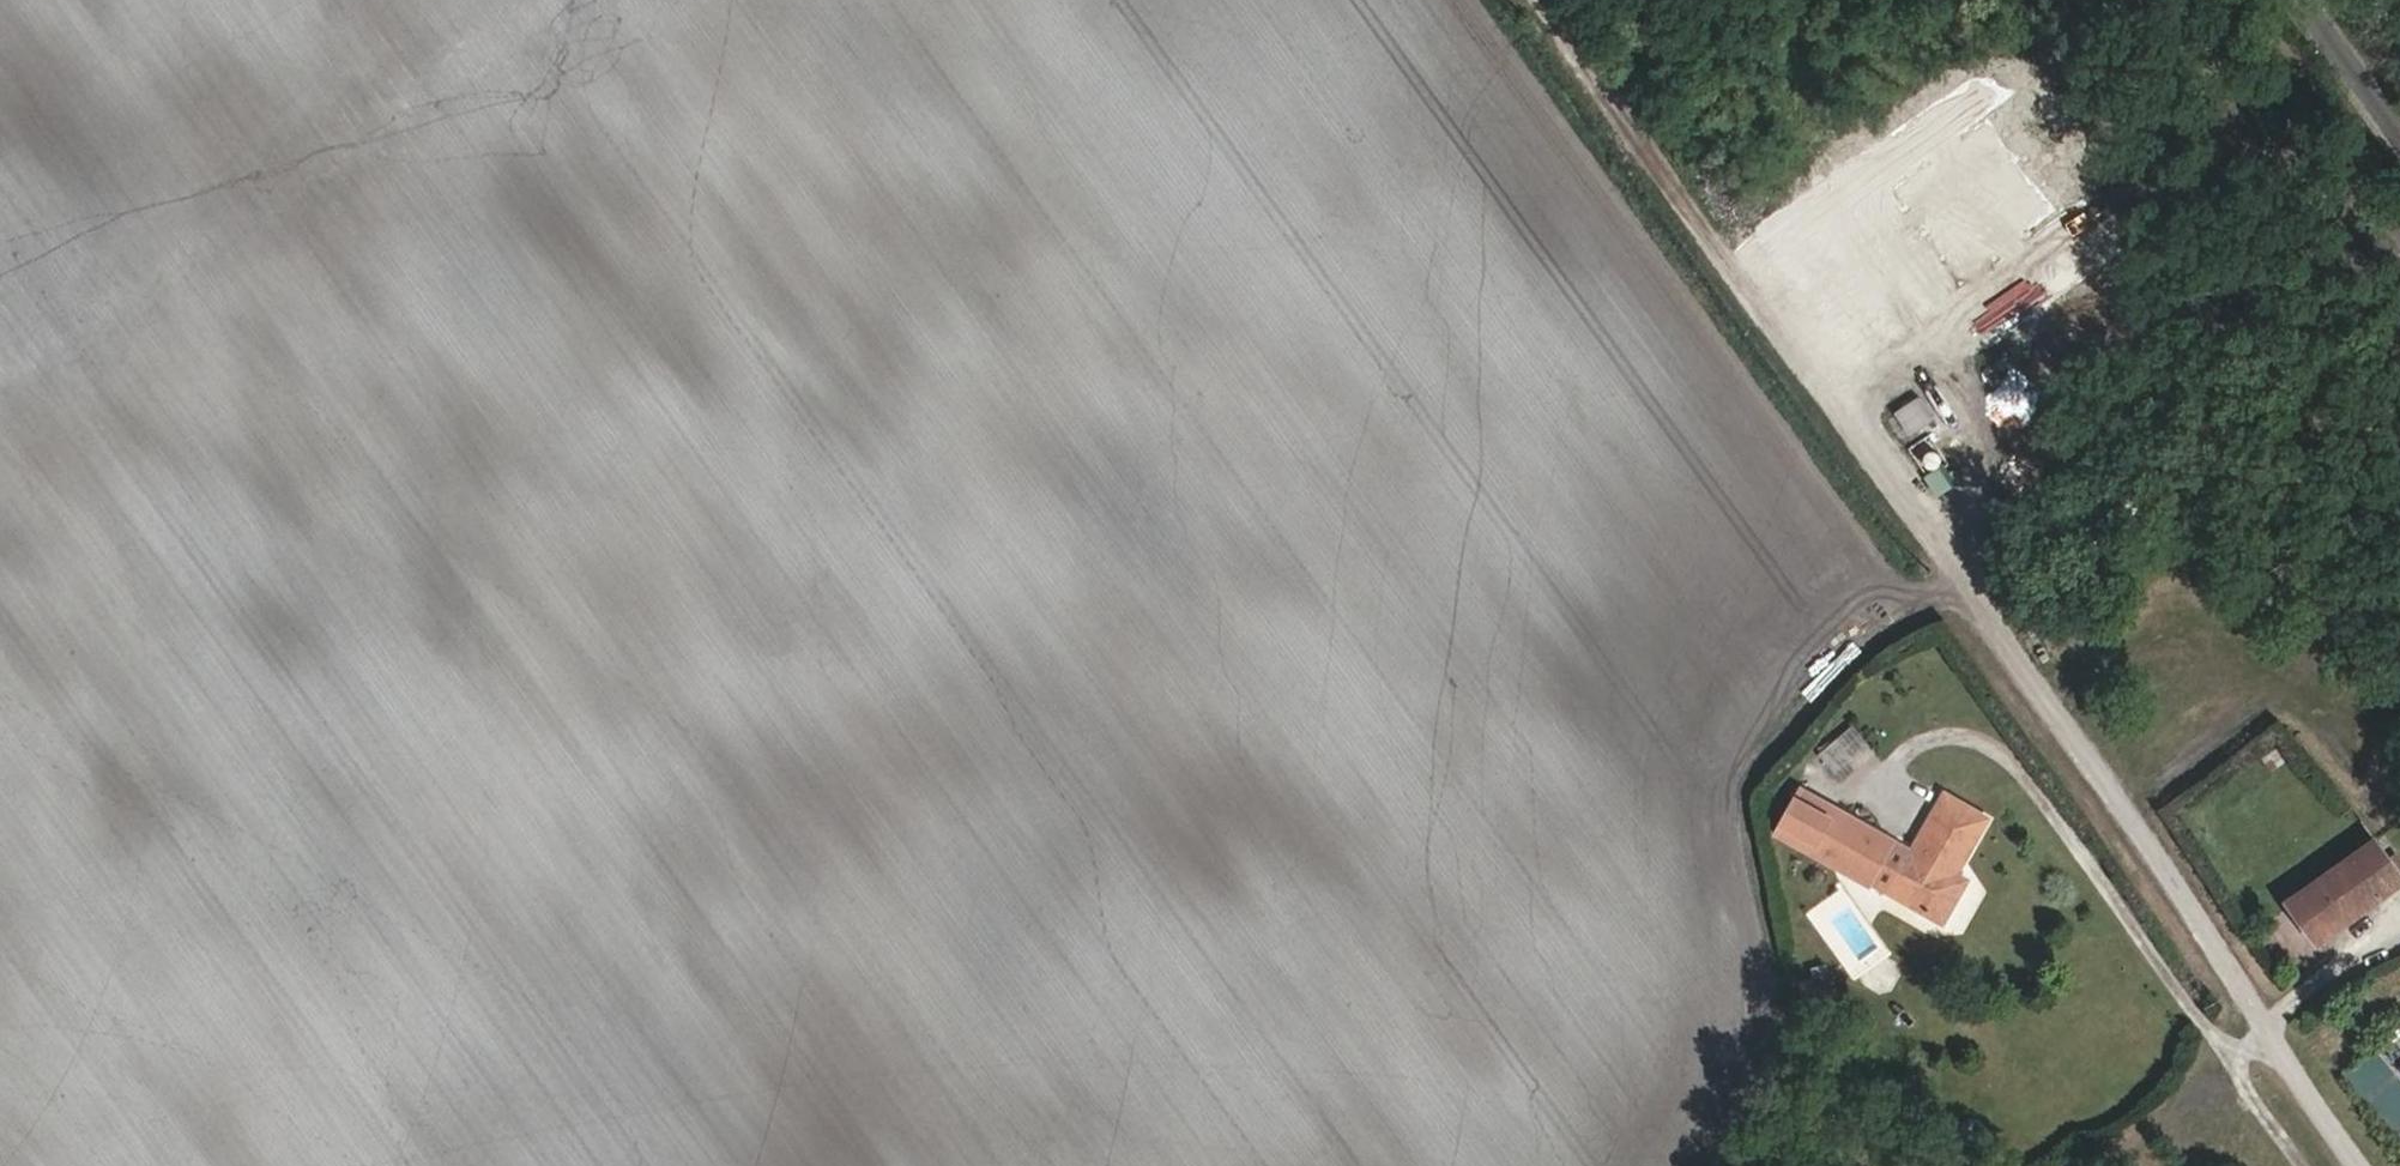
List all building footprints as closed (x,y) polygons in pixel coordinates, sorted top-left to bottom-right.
[(1939,384),(1924,392),(1938,418),(1952,410),(1939,384)] [(1915,435),(1937,418),(1919,394),(1897,410),(1915,435)] [(1946,497),(1958,473),(1936,462),(1924,486),(1946,497)] [(1872,748),(1853,724),(1815,754),(1834,778),(1872,748)] [(1982,819),(1942,795),(1884,891),(1938,923),(1963,881),(1951,874),(1982,819)] [(2380,838),(2287,901),(2318,945),(2399,889),(2399,868),(2380,838)] [(2363,1018),(2330,1039),(2390,1123),(2399,1116),(2399,1069),(2363,1018)]
